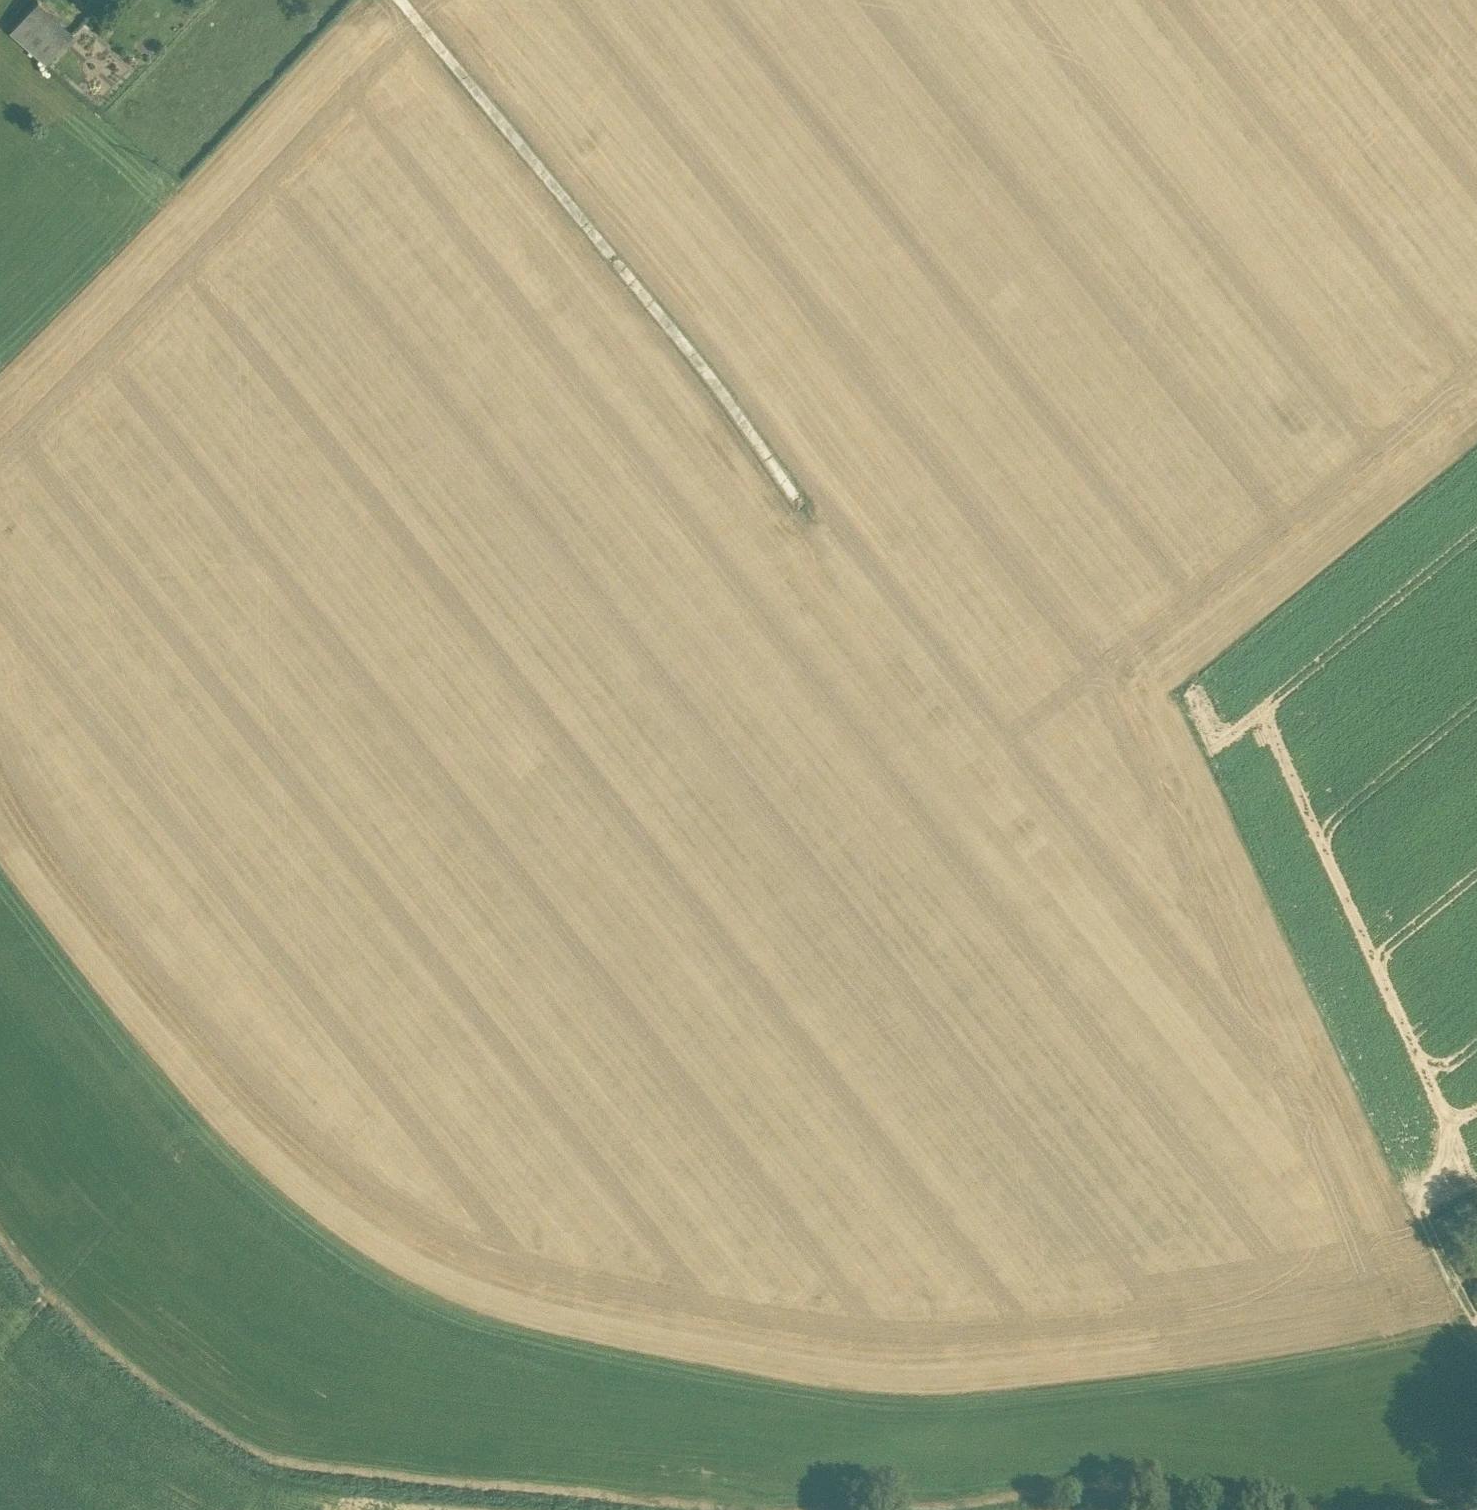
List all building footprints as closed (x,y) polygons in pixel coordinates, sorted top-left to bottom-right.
[(39,0),(37,0),(10,29),(46,61),(74,30),(39,0)]
